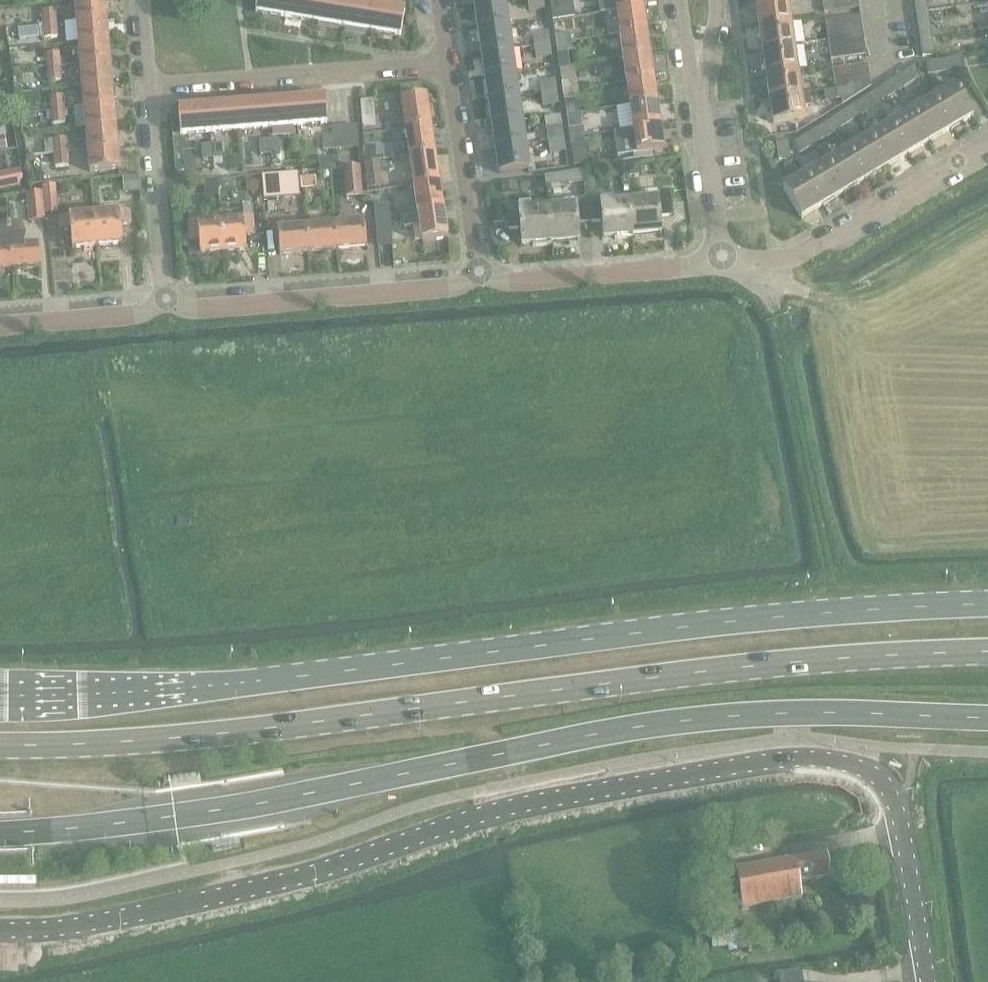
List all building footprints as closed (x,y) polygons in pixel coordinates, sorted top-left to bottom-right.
[(76,23),(106,20),(104,0),(76,0),(56,2),(74,1),(76,23)] [(286,18),(289,0),(259,0),(257,13),(286,18)] [(286,18),(315,22),(318,0),(289,0),(286,18)] [(315,22),(343,27),(347,2),(333,0),(318,0),(315,22)] [(545,9),(544,0),(528,0),(527,0),(529,12),(545,9)] [(617,12),(644,8),(643,0),(615,0),(617,12)] [(758,27),(790,22),(786,0),(775,0),(755,3),(758,27)] [(835,12),(833,1),(833,0),(822,0),(824,14),(835,12)] [(835,12),(859,9),(858,0),(839,0),(833,1),(835,12)] [(916,12),(928,10),(927,0),(914,0),(916,12)] [(347,2),(343,27),(371,31),(375,7),(347,2)] [(477,8),(480,31),(508,27),(505,3),(477,8)] [(375,7),(371,31),(401,36),(405,12),(375,7)] [(617,12),(619,24),(607,26),(609,37),(620,36),(648,32),(644,8),(617,12)] [(41,11),(43,26),(57,24),(56,10),(41,11)] [(931,33),(928,10),(916,12),(919,34),(931,33)] [(836,20),(838,34),(862,30),(860,17),(836,20)] [(76,23),(78,44),(108,41),(106,20),(76,23)] [(825,22),(828,41),(839,40),(838,34),(836,20),(825,22)] [(758,27),(762,51),(793,46),(790,22),(758,27)] [(58,37),(57,24),(43,26),(44,39),(58,37)] [(480,31),(484,55),(512,51),(508,27),(480,31)] [(838,34),(839,40),(840,46),(864,42),(862,30),(838,34)] [(532,35),(534,47),(550,45),(548,32),(532,35)] [(620,36),(624,59),(651,55),(648,32),(620,36)] [(556,35),(557,45),(571,43),(569,33),(556,35)] [(919,34),(923,57),(935,55),(931,33),(919,34)] [(831,60),(842,58),(840,46),(839,40),(828,41),(831,60)] [(78,44),(80,65),(110,63),(108,41),(78,44)] [(840,46),(842,58),(865,55),(864,42),(840,46)] [(557,45),(558,52),(572,50),(571,43),(557,45)] [(536,59),(552,57),(550,45),(534,47),(536,59)] [(762,51),(765,75),(797,70),(793,46),(762,51)] [(484,55),(487,78),(515,74),(512,51),(484,55)] [(45,54),(46,68),(61,67),(60,53),(45,54)] [(624,59),(627,83),(654,79),(651,55),(624,59)] [(965,70),(963,58),(927,63),(928,75),(965,70)] [(80,65),(82,86),(111,84),(110,63),(80,65)] [(843,68),(845,79),(869,76),(867,65),(843,68)] [(561,68),(564,92),(578,90),(575,66),(561,68)] [(62,80),(61,67),(46,68),(47,81),(62,80)] [(832,70),(835,89),(846,88),(845,79),(843,68),(832,70)] [(914,68),(893,81),(899,91),(920,78),(914,68)] [(765,75),(769,99),(800,94),(797,70),(765,75)] [(487,78),(491,102),(519,98),(515,74),(487,78)] [(846,88),(849,101),(871,87),(869,76),(845,79),(846,88)] [(627,83),(631,106),(658,102),(654,79),(627,83)] [(539,82),(541,95),(557,92),(555,80),(539,82)] [(893,81),(872,94),(878,105),(899,91),(893,81)] [(82,86),(84,108),(113,105),(111,84),(82,86)] [(932,99),(950,130),(972,117),(954,86),(932,99)] [(840,99),(841,106),(849,101),(846,88),(835,89),(836,99),(840,99)] [(564,92),(565,99),(579,97),(578,90),(564,92)] [(542,106),(559,104),(557,92),(541,95),(542,106)] [(772,123),(804,118),(802,107),(810,105),(808,93),(800,94),(769,99),(772,123)] [(872,94),(851,107),(857,118),(878,105),(872,94)] [(50,96),(51,111),(65,109),(64,95),(50,96)] [(402,100),(406,129),(431,125),(427,97),(402,100)] [(491,102),(494,126),(522,121),(519,98),(491,102)] [(295,101),(297,126),(326,124),(324,99),(295,101)] [(911,111),(929,142),(950,130),(932,99),(911,111)] [(266,103),(268,128),(297,126),(295,101),(266,103)] [(362,103),(363,116),(364,129),(376,128),(374,101),(362,101),(362,103)] [(631,106),(634,129),(619,132),(619,133),(661,126),(658,102),(631,106)] [(237,106),(239,131),(268,128),(266,103),(237,106)] [(84,108),(86,129),(115,126),(113,105),(84,108)] [(209,108),(211,133),(239,131),(237,106),(209,108)] [(851,107),(830,121),(836,131),(857,118),(851,107)] [(181,135),(211,133),(209,108),(179,110),(181,135)] [(66,123),(65,109),(51,111),(52,124),(66,123)] [(889,124),(908,155),(929,142),(911,111),(889,124)] [(494,126),(498,149),(526,145),(522,121),(494,126)] [(830,121),(809,134),(815,144),(836,131),(830,121)] [(868,137),(887,168),(908,155),(889,124),(868,137)] [(406,129),(410,157),(435,154),(431,125),(406,129)] [(86,129),(88,150),(117,148),(115,126),(86,129)] [(632,155),(638,154),(665,150),(661,126),(619,133),(620,141),(630,140),(632,155)] [(344,128),(345,148),(358,147),(356,127),(344,128)] [(546,129),(548,142),(564,139),(562,127),(546,129)] [(569,129),(571,140),(585,137),(584,127),(569,129)] [(323,137),(324,150),(325,170),(335,169),(333,149),(345,148),(344,128),(331,129),(332,136),(323,137)] [(799,154),(815,144),(809,134),(793,144),(799,154)] [(575,166),(589,164),(585,137),(571,140),(575,166)] [(847,149),(865,180),(887,168),(868,137),(847,149)] [(53,139),(54,153),(68,152),(67,138),(53,139)] [(269,139),(270,154),(270,157),(271,157),(272,162),(280,162),(279,138),(269,139)] [(260,155),(270,154),(269,139),(259,139),(260,155)] [(549,153),(565,151),(564,139),(548,142),(549,153)] [(791,159),(788,141),(776,143),(779,161),(791,159)] [(202,159),(213,159),(212,143),(201,144),(202,159)] [(212,143),(213,159),(222,158),(221,143),(212,143)] [(529,169),(526,145),(498,149),(501,174),(529,169)] [(376,147),(365,148),(366,161),(377,160),(376,147)] [(119,170),(117,148),(88,150),(90,172),(119,170)] [(826,162),(844,193),(865,180),(847,149),(826,162)] [(69,165),(68,152),(54,153),(55,167),(69,165)] [(410,157),(414,186),(439,182),(435,154),(410,157)] [(367,174),(367,188),(382,187),(378,160),(377,160),(366,161),(367,174)] [(804,174),(823,206),(844,193),(826,162),(804,174)] [(364,197),(363,193),(361,168),(344,169),(346,198),(364,197)] [(0,174),(0,190),(19,187),(22,180),(21,170),(0,174)] [(801,219),(823,206),(804,174),(782,187),(801,219)] [(263,176),(265,200),(283,199),(281,175),(263,176)] [(302,177),(303,189),(316,188),(315,176),(302,177)] [(139,178),(123,179),(124,189),(132,188),(133,198),(141,197),(139,178)] [(259,180),(249,181),(250,192),(260,192),(259,180)] [(217,181),(204,182),(205,195),(218,194),(217,181)] [(517,181),(503,183),(504,193),(518,191),(517,181)] [(414,186),(418,214),(443,211),(439,182),(414,186)] [(42,193),(45,221),(46,221),(45,214),(58,213),(56,185),(43,186),(44,192),(42,193)] [(630,201),(633,239),(635,239),(635,237),(662,235),(660,218),(673,217),(671,192),(646,194),(647,200),(630,201)] [(29,223),(45,221),(42,193),(27,194),(29,223)] [(588,199),(590,223),(604,222),(605,239),(617,238),(617,240),(633,239),(630,201),(615,202),(613,197),(588,199)] [(548,208),(551,245),(553,245),(553,243),(580,241),(579,224),(590,223),(588,199),(565,201),(564,206),(548,208)] [(534,246),(551,245),(548,208),(533,209),(531,203),(507,205),(509,231),(521,230),(523,245),(534,244),(534,246)] [(375,206),(375,217),(391,215),(390,205),(375,206)] [(221,220),(224,252),(247,250),(246,238),(255,237),(253,218),(253,206),(243,207),(244,218),(221,220)] [(94,214),(97,247),(122,244),(120,226),(130,225),(129,211),(94,214)] [(403,228),(420,226),(422,243),(447,239),(443,211),(418,214),(401,217),(403,228)] [(200,254),(224,252),(221,220),(205,222),(204,212),(188,213),(191,242),(199,241),(200,254)] [(72,249),(97,247),(94,214),(59,217),(60,231),(70,230),(72,249)] [(375,217),(376,226),(391,225),(391,215),(375,217)] [(335,225),(337,250),(367,247),(365,222),(335,225)] [(8,224),(12,270),(41,268),(39,245),(25,246),(22,223),(8,224)] [(12,270),(8,224),(0,225),(0,271),(12,270)] [(307,228),(309,252),(337,250),(335,225),(307,228)] [(393,246),(391,225),(376,226),(378,247),(393,246)] [(280,255),(309,252),(307,228),(278,230),(280,255)] [(799,883),(830,878),(826,854),(736,870),(742,909),(801,899),(799,883)] [(782,981),(803,981),(801,969),(780,973),(782,981)]
